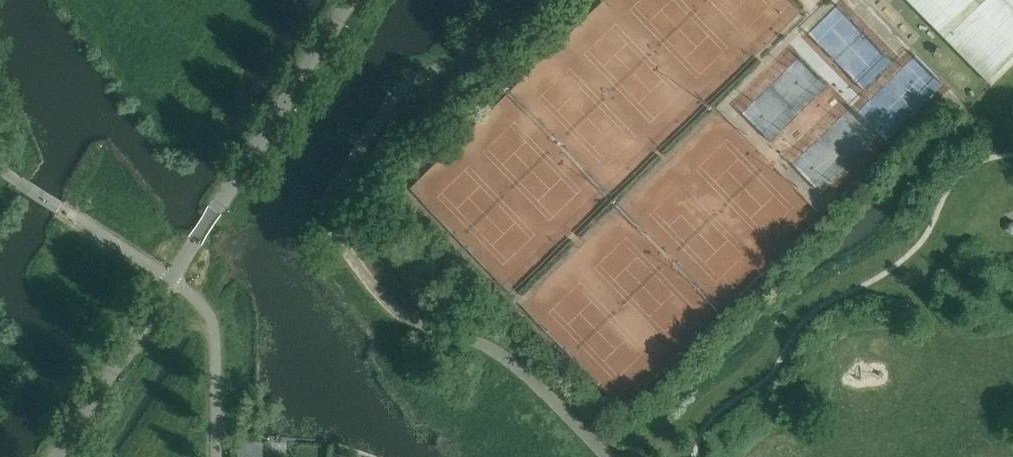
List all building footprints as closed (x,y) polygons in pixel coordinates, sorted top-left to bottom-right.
[(991,84),(1012,63),(1012,0),(907,0),(991,84)]
